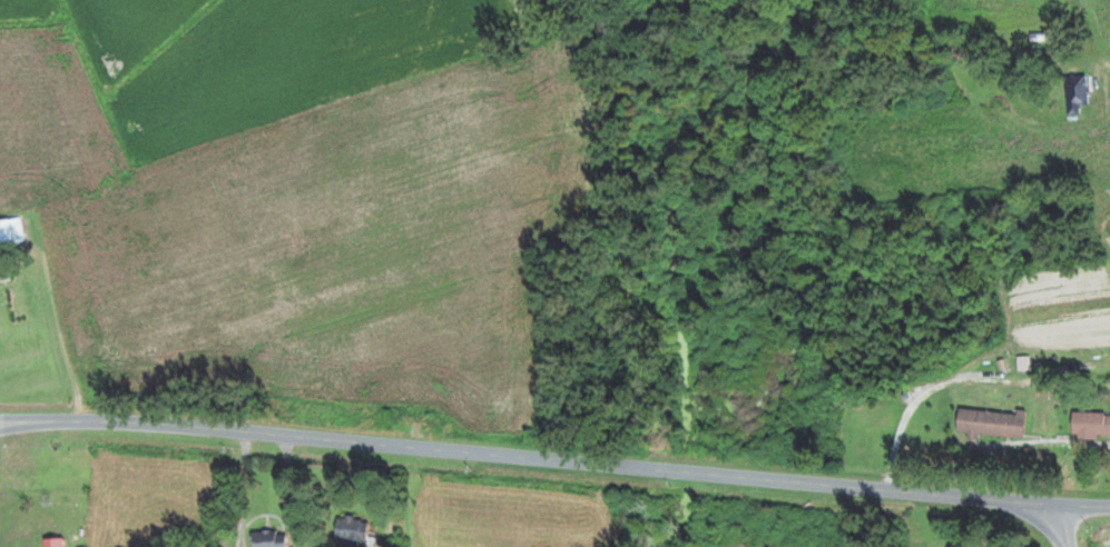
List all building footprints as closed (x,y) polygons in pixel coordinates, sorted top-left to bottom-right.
[(962,59),(962,44),(947,44),(947,59),(962,59)] [(1064,76),(1065,115),(1079,114),(1079,106),(1087,106),(1086,75),(1064,76)] [(24,244),(20,216),(0,219),(0,248),(24,244)] [(1025,414),(957,409),(956,434),(1023,439),(1025,414)] [(1072,413),(1071,438),(1109,438),(1109,414),(1072,413)] [(367,517),(335,517),(335,540),(343,540),(343,546),(367,546),(367,517)] [(285,530),(253,530),(253,546),(285,546),(285,530)] [(60,537),(43,537),(43,546),(60,546),(60,537)]
